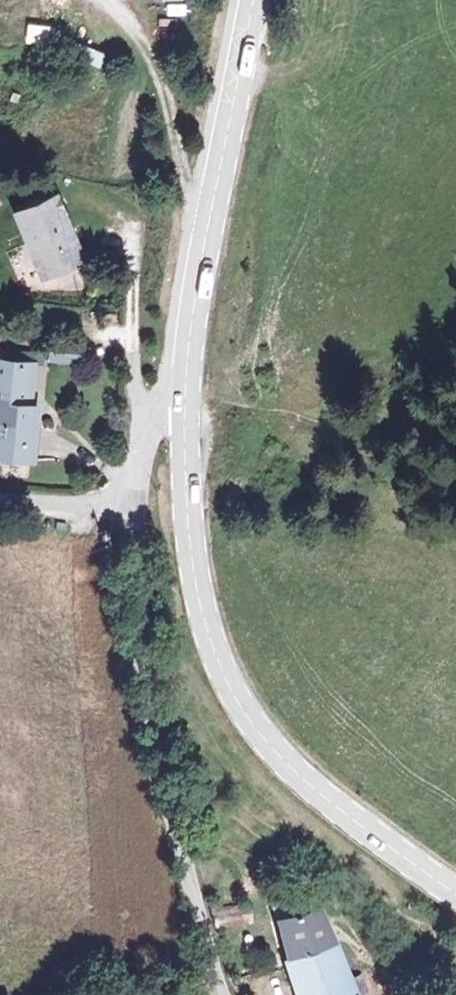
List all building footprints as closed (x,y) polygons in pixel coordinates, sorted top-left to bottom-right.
[(54,45),(54,26),(26,26),(25,44),(54,45)] [(78,43),(72,58),(99,68),(105,53),(78,43)] [(43,244),(59,277),(91,262),(60,201),(21,219),(35,249),(43,244)] [(35,249),(50,281),(59,277),(43,244),(35,249)] [(46,345),(46,362),(78,362),(78,346),(46,345)] [(38,462),(42,412),(30,412),(31,370),(0,368),(0,461),(38,462)] [(364,975),(348,978),(322,897),(311,900),(306,887),(288,891),(289,900),(283,902),(286,912),(277,916),(297,994),(371,994),(364,975)]
